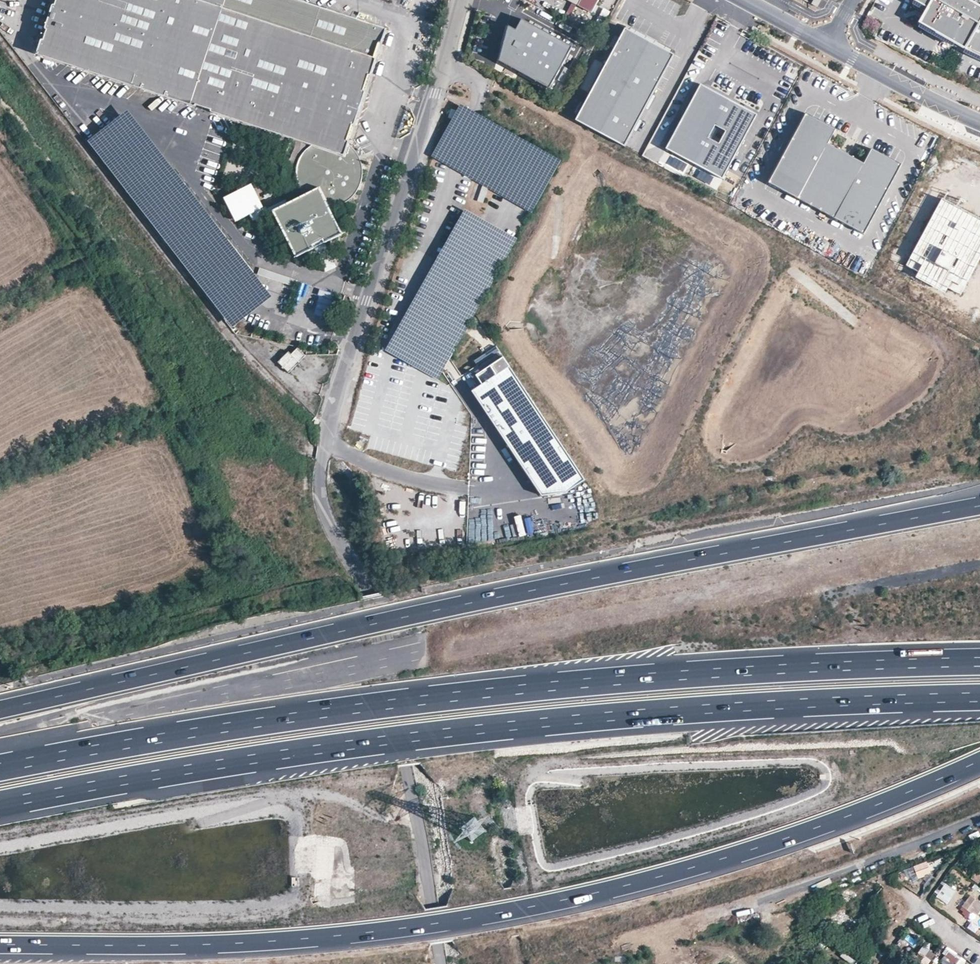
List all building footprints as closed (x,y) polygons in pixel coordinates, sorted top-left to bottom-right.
[(386,28),(300,0),(56,0),(55,5),(53,5),(45,28),(47,30),(44,39),(41,40),(37,53),(208,111),(234,120),(311,146),(306,150),(302,156),(300,161),(298,167),(297,172),(297,178),(298,183),(300,187),(302,191),(305,195),(273,210),(297,259),(314,250),(313,247),(324,242),(325,244),(343,235),(330,208),(336,208),(341,206),(345,204),(348,202),(351,200),(356,195),(359,190),(362,184),(363,177),(363,170),(361,163),(359,158),(356,154),(352,149),(348,146),(349,141),(347,139),(352,126),(355,125),(366,92),(364,90),(369,75),(371,75),(376,61),(375,60),(386,28)] [(591,13),(599,0),(568,0),(591,13)] [(979,20),(979,7),(968,0),(914,0),(913,0),(927,8),(932,11),(923,26),(964,49),(979,20)] [(564,13),(570,18),(578,10),(573,5),(564,13)] [(927,8),(919,23),(923,26),(932,11),(927,8)] [(607,17),(601,13),(594,27),(600,31),(607,17)] [(570,46),(520,19),(514,30),(506,26),(501,46),(510,48),(498,61),(548,88),(570,46)] [(964,49),(977,55),(979,57),(979,20),(964,49)] [(625,147),(675,54),(625,28),(576,120),(582,123),(625,147)] [(756,116),(700,86),(666,150),(722,180),(756,116)] [(836,130),(803,112),(765,181),(863,236),(902,166),(874,150),(865,166),(828,145),(836,130)] [(492,175),(486,173),(476,200),(483,202),(492,175)] [(257,186),(229,199),(240,222),(268,208),(257,186)] [(946,200),(910,266),(960,293),(979,255),(979,218),(946,200)] [(267,270),(265,277),(289,285),(291,278),(267,270)] [(415,332),(425,304),(418,302),(408,330),(415,332)] [(289,374),(305,358),(297,349),(291,355),(289,353),(279,363),(289,374)] [(588,479),(503,353),(474,373),(483,386),(475,391),(545,494),(568,492),(588,479)] [(582,492),(569,492),(570,510),(582,510),(582,492)] [(927,862),(914,866),(918,877),(931,873),(927,862)] [(978,883),(979,880),(979,877),(974,873),(971,878),(978,883)] [(948,904),(957,891),(942,881),(933,894),(948,904)] [(970,906),(975,899),(970,895),(965,902),(970,906)] [(979,902),(975,899),(970,906),(975,909),(979,902)] [(970,906),(965,902),(962,906),(967,910),(970,906)] [(917,922),(926,917),(924,912),(914,916),(917,922)] [(956,963),(957,963),(960,959),(948,950),(944,955),(956,963)] [(924,959),(929,963),(935,955),(930,951),(924,959)]
